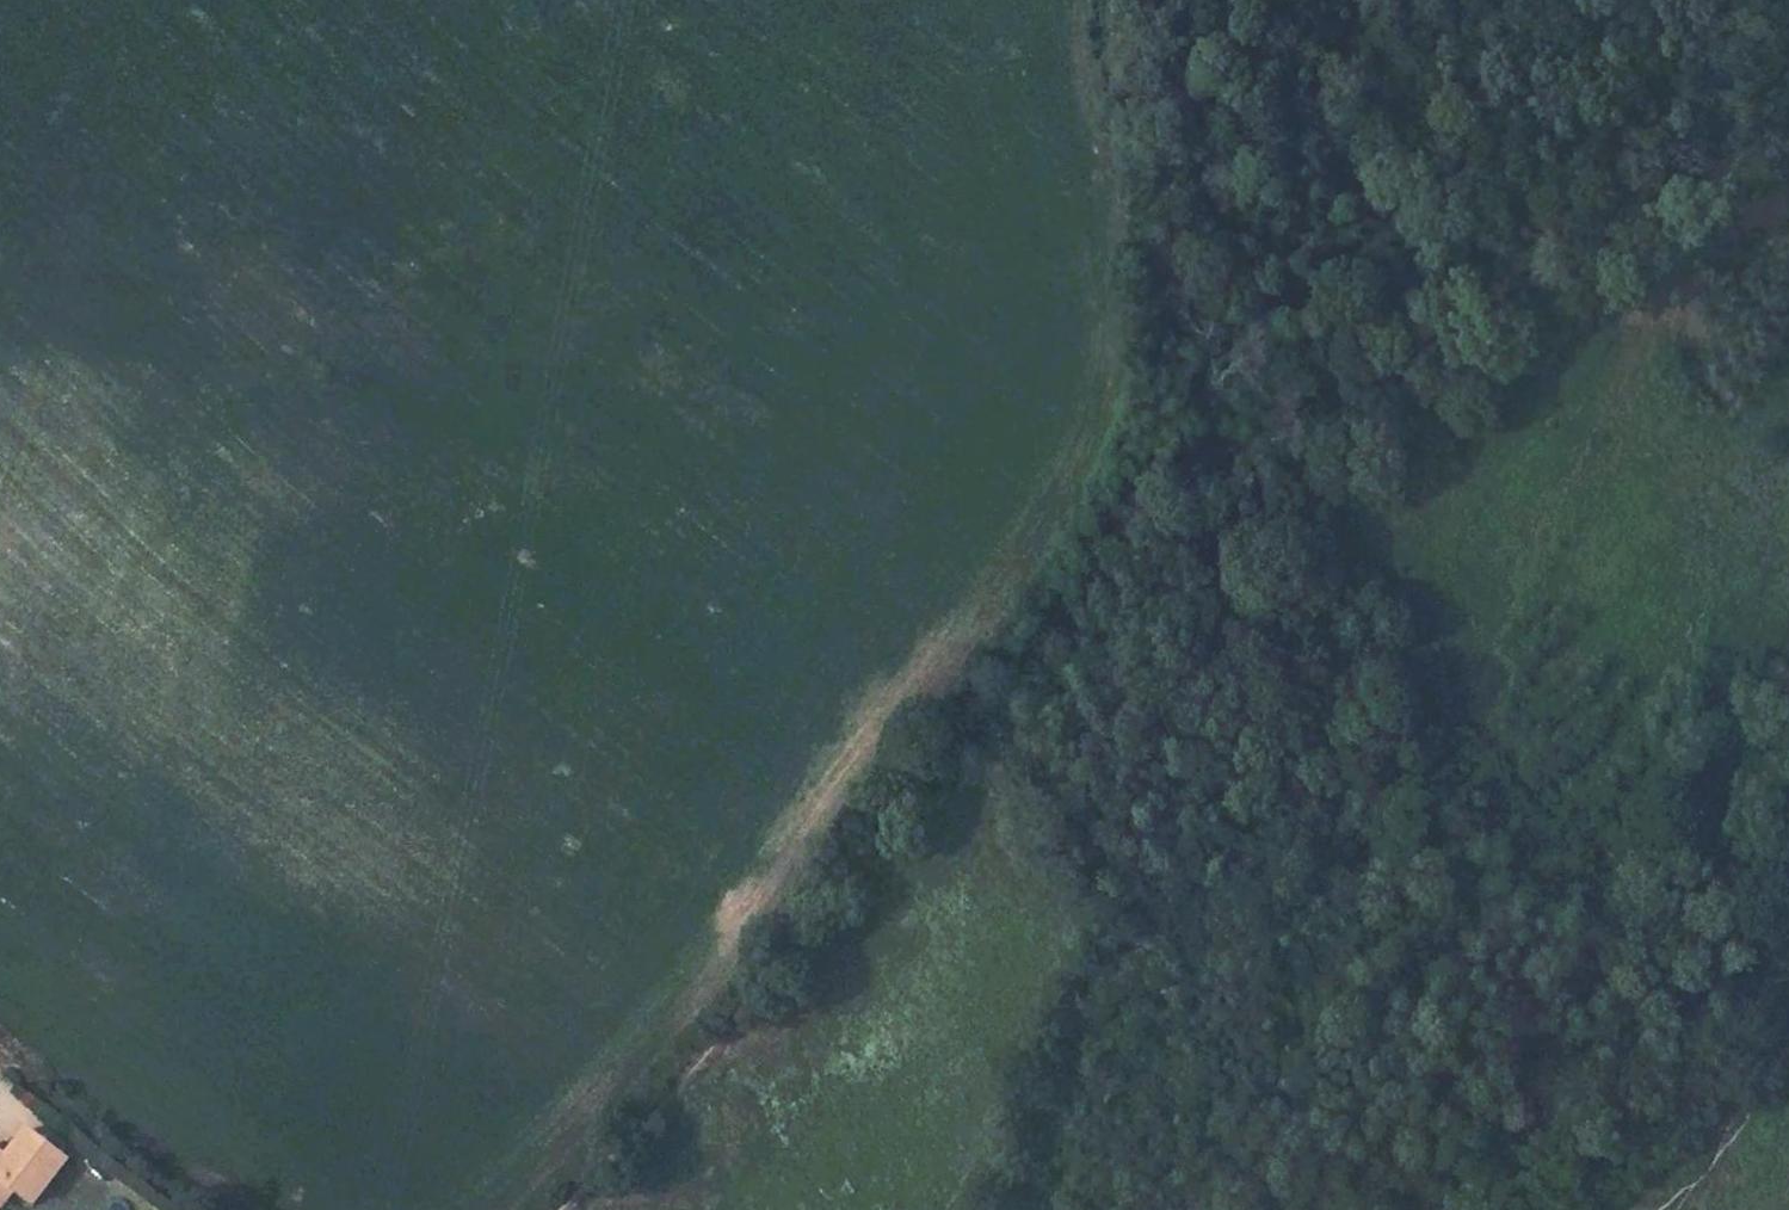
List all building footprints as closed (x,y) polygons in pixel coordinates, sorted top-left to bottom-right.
[(7,1186),(27,1201),(63,1155),(23,1126),(0,1155),(0,1195),(7,1186)]
